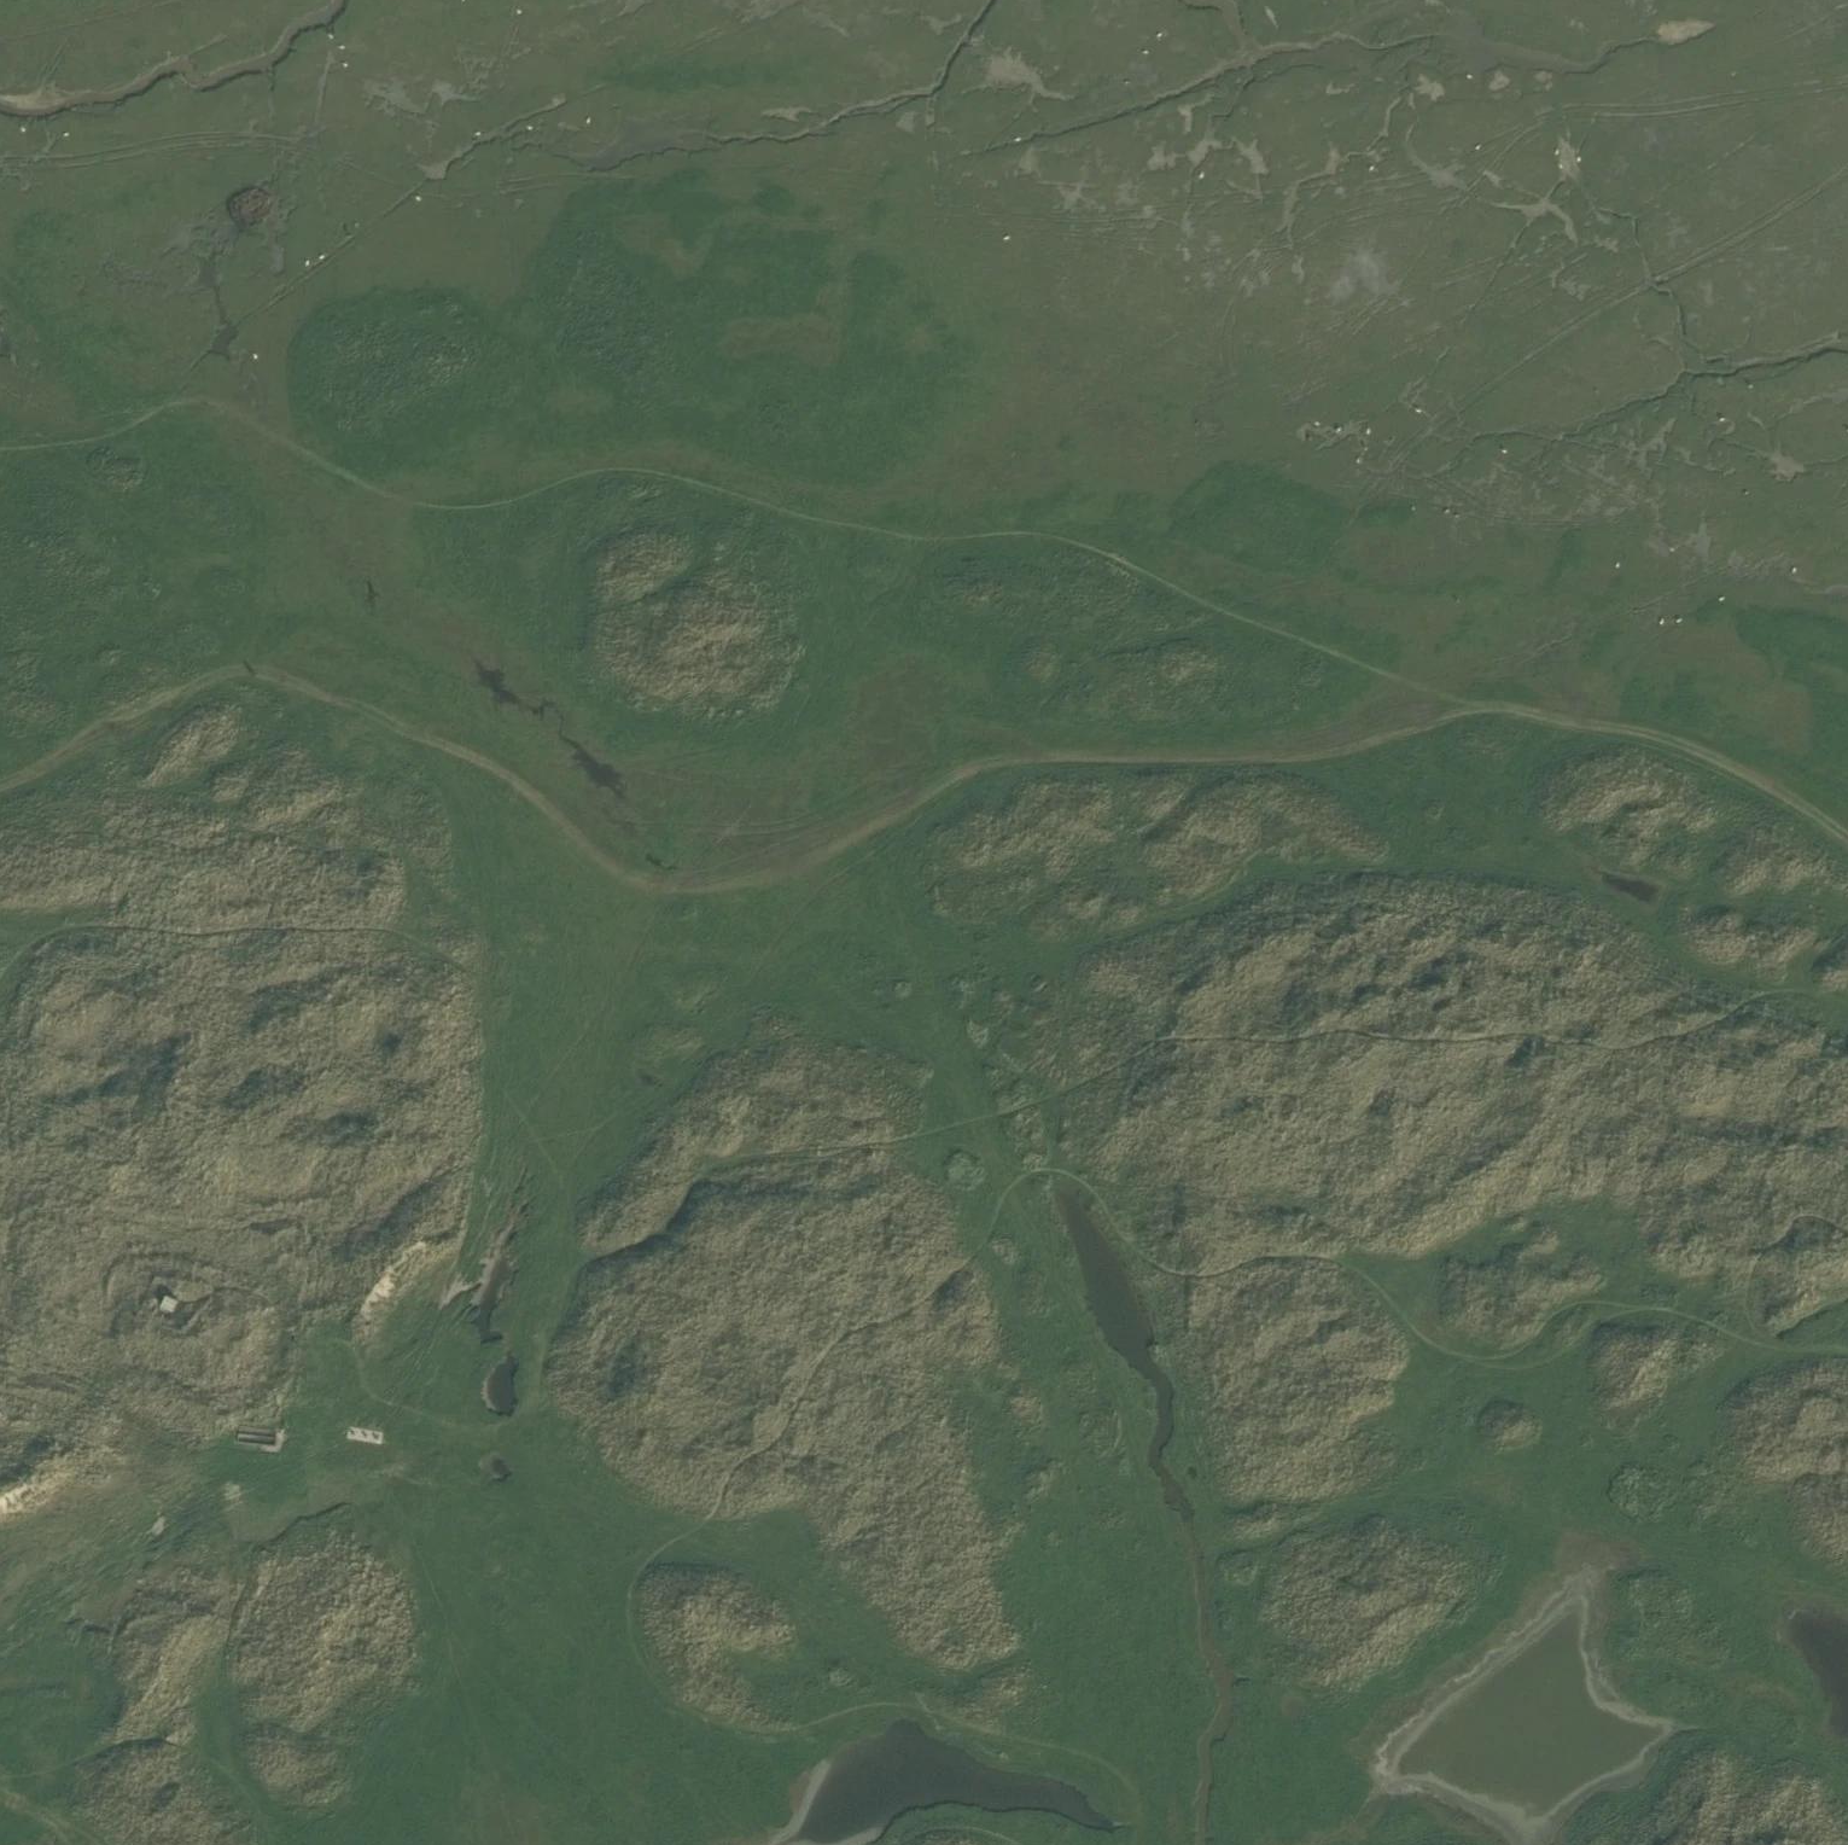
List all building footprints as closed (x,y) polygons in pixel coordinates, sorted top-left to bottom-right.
[(165,1294),(160,1305),(172,1310),(177,1299),(165,1294)]
